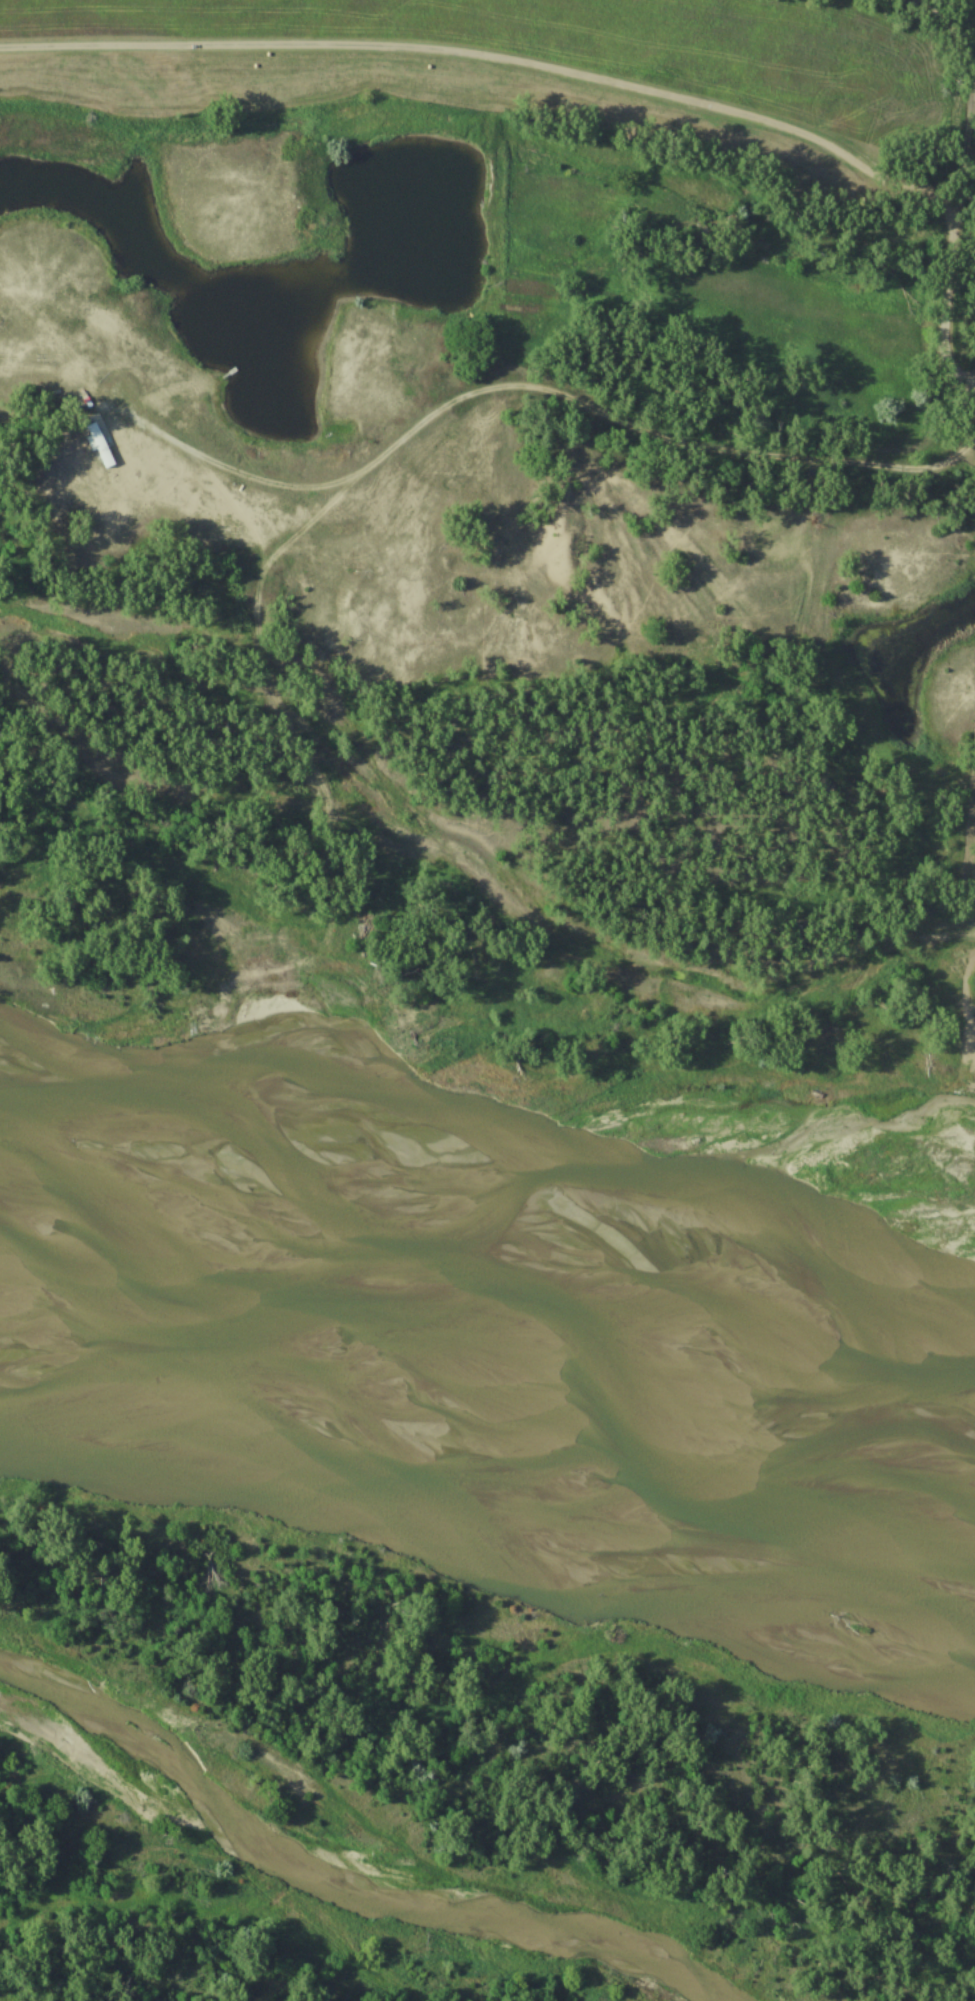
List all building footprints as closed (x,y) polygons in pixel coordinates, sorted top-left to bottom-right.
[(105,471),(119,464),(101,421),(90,426),(94,436),(91,437),(105,471)]
